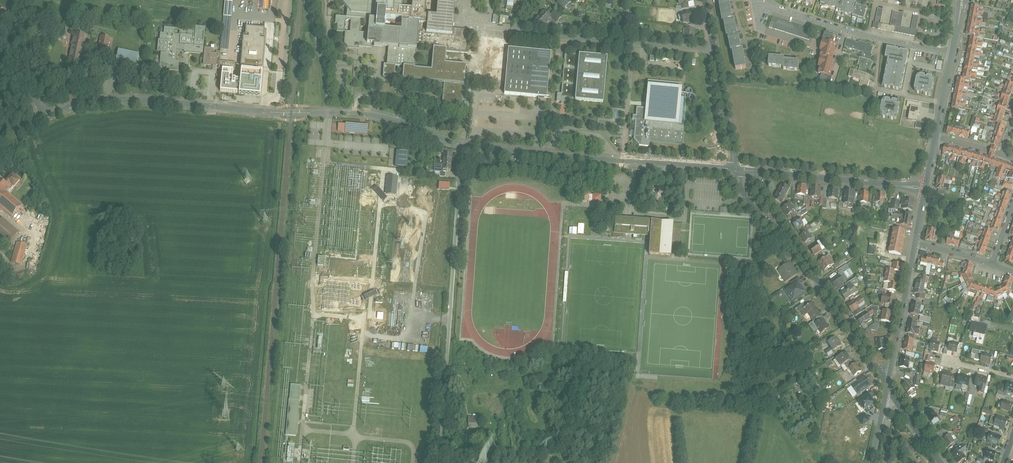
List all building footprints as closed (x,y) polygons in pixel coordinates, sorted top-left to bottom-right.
[(224,16),(232,17),(233,0),(225,0),(224,16)] [(412,0),(339,0),(348,10),(347,19),(344,18),(337,17),(336,25),(338,25),(337,31),(345,32),(346,23),(349,21),(352,22),(351,33),(346,32),(345,45),(349,49),(360,50),(360,48),(372,49),(372,44),(375,45),(374,47),(383,48),(383,46),(388,47),(387,64),(396,65),(404,66),(404,64),(406,64),(406,66),(415,67),(417,44),(419,24),(410,23),(412,0)] [(410,23),(419,24),(417,44),(434,45),(431,70),(415,68),(415,67),(406,66),(406,64),(404,64),(404,66),(403,76),(402,79),(444,83),(464,84),(466,65),(446,63),(447,52),(467,54),(470,30),(453,29),(453,27),(454,27),(455,18),(454,18),(455,2),(456,2),(456,0),(412,0),(410,23)] [(507,1),(513,1),(513,6),(506,5),(506,10),(518,11),(519,0),(507,0),(507,1)] [(559,2),(566,9),(567,7),(571,4),(571,2),(569,0),(561,0),(559,2)] [(821,3),(837,9),(840,0),(822,0),(821,3)] [(844,0),(840,0),(837,9),(837,10),(853,15),(856,5),(857,4),(851,2),(851,1),(848,0),(848,2),(844,0)] [(739,36),(738,36),(735,21),(734,22),(730,3),(720,5),(723,23),(725,23),(728,38),(729,38),(732,53),(733,52),(736,70),(746,68),(743,51),(742,51),(739,36)] [(862,7),(856,5),(853,15),(853,16),(858,18),(862,7)] [(867,8),(862,7),(858,18),(864,19),(867,8)] [(883,9),(878,8),(875,22),(877,22),(879,23),(880,23),(883,9)] [(551,16),(545,10),(539,16),(545,22),(551,16)] [(561,16),(555,11),(552,14),(554,15),(553,17),(557,21),(561,16)] [(665,12),(661,11),(660,21),(672,22),(672,18),(673,16),(672,16),(673,13),(673,12),(665,12)] [(904,13),(893,11),(890,25),(893,26),(896,26),(901,27),(904,13)] [(692,12),(681,14),(678,15),(679,20),(682,19),(683,23),(693,21),(692,12)] [(919,16),(914,15),(911,29),(916,30),(919,16)] [(232,17),(224,16),(222,29),(230,30),(232,17)] [(545,22),(539,16),(534,21),(540,27),(545,22)] [(803,26),(773,17),(772,22),(774,23),(801,31),(803,26)] [(801,31),(774,23),(772,28),(810,40),(811,35),(801,31)] [(813,29),(803,26),(801,31),(811,35),(813,29)] [(901,27),(896,26),(895,32),(915,36),(916,30),(901,27)] [(265,29),(246,27),(246,28),(242,71),(241,79),(238,78),(238,77),(238,76),(237,76),(237,75),(236,74),(235,74),(233,73),(234,70),(223,69),(222,81),(221,91),(261,95),(263,73),(262,73),(263,68),(266,39),(265,39),(266,29),(265,29)] [(193,31),(166,29),(165,35),(162,34),(161,39),(163,39),(162,42),(160,41),(159,51),(162,52),(161,66),(168,67),(168,69),(178,70),(178,62),(175,62),(176,49),(190,51),(190,52),(202,53),(203,48),(202,48),(202,45),(203,46),(204,29),(193,28),(193,31)] [(687,28),(685,28),(685,29),(686,29),(685,34),(684,34),(684,39),(694,40),(695,29),(694,29),(687,28)] [(230,30),(222,29),(221,49),(229,50),(230,30)] [(83,33),(79,32),(79,34),(74,33),(73,37),(74,38),(69,61),(81,64),(86,40),(87,40),(88,36),(83,35),(83,33)] [(836,36),(826,33),(825,37),(823,37),(822,41),(825,42),(833,44),(836,36)] [(112,38),(101,36),(97,57),(107,59),(112,38)] [(984,40),(973,38),(974,36),(971,36),(970,40),(970,42),(983,45),(984,40)] [(869,45),(867,45),(867,44),(859,42),(858,43),(854,42),(847,39),(845,46),(857,50),(865,53),(864,55),(863,56),(864,56),(864,57),(862,57),(862,58),(870,61),(872,55),(871,54),(873,47),(869,46),(869,45)] [(833,44),(825,42),(824,46),(822,45),(821,50),(822,51),(822,54),(824,54),(823,58),(832,60),(836,45),(833,44)] [(216,55),(210,54),(211,50),(206,49),(205,59),(206,59),(206,64),(213,65),(213,62),(215,63),(216,55)] [(551,53),(510,49),(506,94),(547,98),(551,53)] [(908,53),(886,49),(884,59),(887,60),(882,88),(901,91),(908,53)] [(139,55),(119,50),(117,61),(137,66),(139,55)] [(576,100),(580,55),(565,53),(562,94),(558,93),(557,101),(575,103),(576,100)] [(607,57),(580,55),(576,100),(603,103),(607,57)] [(799,61),(784,61),(784,58),(770,57),(769,67),(783,68),(783,70),(798,71),(799,61)] [(862,58),(859,57),(858,61),(857,65),(859,65),(859,64),(861,65),(859,72),(868,75),(872,61),(870,61),(862,58)] [(974,58),(967,57),(966,61),(966,63),(979,66),(979,63),(974,62),(974,58)] [(832,60),(823,58),(822,62),(821,61),(819,67),(821,67),(820,70),(822,71),(821,74),(823,75),(830,77),(834,61),(832,60)] [(236,62),(220,61),(219,65),(219,69),(223,69),(234,70),(235,70),(236,62)] [(396,65),(387,64),(387,65),(384,64),(383,77),(395,78),(395,75),(396,65)] [(859,72),(851,69),(849,76),(861,80),(859,86),(867,88),(871,75),(868,75),(859,72)] [(830,77),(823,75),(822,78),(821,78),(820,82),(830,85),(833,77),(830,77)] [(925,79),(925,77),(917,76),(913,93),(921,95),(921,93),(923,94),(923,95),(930,97),(934,79),(927,78),(926,79),(925,79)] [(682,84),(648,81),(645,109),(637,108),(635,131),(635,136),(634,136),(634,140),(639,146),(649,147),(650,142),(683,144),(685,124),(684,124),(678,124),(681,97),(681,93),(682,84)] [(464,84),(444,83),(442,105),(463,106),(464,84)] [(1012,89),(1000,85),(999,87),(1005,89),(1004,91),(1004,92),(1011,94),(1012,92),(1012,89)] [(1010,99),(997,94),(997,95),(996,97),(997,97),(1001,98),(1000,101),(1001,101),(1008,104),(1010,99)] [(685,98),(681,97),(678,124),(684,124),(687,98),(685,98)] [(890,104),(890,102),(882,101),(879,118),(887,120),(887,118),(889,119),(889,120),(897,121),(899,104),(892,103),(892,104),(890,104)] [(1008,104),(1001,101),(1000,103),(999,106),(995,104),(994,104),(993,106),(1006,110),(1007,105),(1008,104)] [(1006,110),(993,106),(992,108),(997,110),(997,112),(1004,115),(1006,110)] [(918,108),(911,107),(909,116),(910,117),(910,120),(917,122),(917,121),(918,115),(920,115),(921,112),(919,112),(920,109),(918,108)] [(1002,120),(990,115),(989,118),(994,119),(993,122),(998,124),(1000,124),(1001,122),(1002,122),(1002,120)] [(924,123),(917,121),(917,122),(916,128),(923,129),(924,123)] [(345,124),(338,124),(337,131),(344,131),(344,132),(367,134),(368,125),(345,123),(345,124)] [(998,125),(992,123),(992,125),(997,127),(996,130),(1003,132),(1005,127),(1000,126),(1000,124),(998,124),(998,125)] [(964,129),(959,128),(957,136),(959,136),(966,138),(967,138),(968,137),(970,131),(964,129)] [(1002,137),(989,133),(988,135),(994,137),(993,139),(1000,142),(1002,137)] [(946,145),(945,146),(943,152),(942,155),(945,156),(945,153),(949,154),(951,146),(947,146),(947,145),(946,145)] [(991,151),(989,157),(993,158),(995,153),(997,147),(993,145),(991,151)] [(958,148),(956,148),(952,160),(954,161),(956,156),(958,156),(960,149),(958,148)] [(967,151),(965,150),(962,163),(964,164),(965,158),(969,159),(971,152),(967,151)] [(409,152),(397,151),(395,165),(407,167),(409,152)] [(979,154),(976,153),(973,166),(975,166),(976,161),(979,162),(981,154),(978,154),(979,154)] [(452,155),(444,154),(443,162),(451,162),(452,155)] [(989,157),(986,156),(982,168),(985,169),(986,164),(991,166),(994,158),(993,158),(989,157)] [(999,161),(994,158),(991,166),(997,168),(999,161)] [(1011,165),(999,161),(997,168),(998,168),(996,173),(1004,176),(1006,171),(1008,172),(1011,165)] [(451,162),(443,162),(443,165),(443,170),(444,170),(451,170),(451,162)] [(0,179),(0,206),(12,217),(22,205),(7,192),(12,186),(14,187),(20,181),(13,174),(11,177),(9,177),(8,179),(8,180),(7,181),(5,183),(0,179)] [(1005,182),(1003,186),(1012,190),(1012,189),(1012,184),(1005,182)] [(806,186),(799,186),(798,195),(806,195),(806,186)] [(820,187),(812,187),(812,197),(814,197),(814,199),(819,199),(820,194),(820,187)] [(780,188),(775,199),(782,203),(788,191),(780,188)] [(838,190),(830,189),(829,198),(837,199),(838,190)] [(855,191),(845,191),(844,204),(849,204),(848,209),(853,209),(853,205),(855,191)] [(868,193),(861,192),(860,203),(870,204),(871,196),(868,196),(868,193)] [(885,194),(878,194),(877,197),(877,202),(880,203),(880,206),(884,207),(884,203),(885,203),(885,198),(885,194)] [(1010,198),(997,194),(996,196),(995,199),(1001,201),(1008,203),(1010,198)] [(914,201),(905,199),(904,201),(903,201),(903,204),(904,206),(904,209),(913,210),(914,201)] [(1006,208),(994,203),(993,206),(994,206),(998,207),(997,210),(1004,212),(1006,208)] [(790,204),(789,205),(783,209),(787,216),(791,213),(796,210),(794,206),(793,207),(790,204)] [(912,216),(902,214),(901,214),(895,213),(892,212),(892,214),(891,216),(901,218),(899,225),(910,227),(912,216)] [(1003,217),(990,213),(990,215),(995,217),(994,219),(1001,222),(1003,217)] [(0,220),(0,238),(8,245),(19,232),(2,217),(0,220)] [(799,218),(792,223),(796,229),(801,225),(803,227),(806,225),(804,223),(803,224),(802,222),(799,218)] [(649,221),(616,219),(615,231),(648,233),(649,223),(649,221)] [(662,222),(651,221),(651,223),(649,223),(648,233),(651,233),(649,254),(660,255),(662,222)] [(817,221),(804,230),(806,232),(808,231),(811,230),(817,225),(819,224),(817,221)] [(887,225),(867,221),(867,225),(871,225),(871,227),(886,230),(887,229),(886,229),(887,225)] [(672,223),(662,222),(660,255),(670,255),(671,248),(672,223)] [(1000,226),(987,222),(986,224),(992,226),(991,229),(993,230),(998,231),(1000,226)] [(906,231),(894,229),(889,253),(901,255),(906,231)] [(806,232),(801,236),(805,242),(812,237),(808,231),(806,232)] [(991,236),(979,231),(978,233),(981,235),(983,235),(982,238),(989,240),(991,236)] [(935,235),(927,234),(926,237),(926,238),(927,240),(933,241),(934,241),(937,242),(937,239),(934,239),(935,235)] [(988,245),(975,240),(974,243),(976,243),(980,244),(979,247),(986,249),(988,245)] [(17,242),(12,262),(21,265),(27,244),(17,242)] [(819,242),(810,248),(813,252),(812,253),(813,254),(814,254),(815,255),(822,250),(821,247),(822,246),(819,242)] [(877,243),(870,242),(868,254),(875,255),(877,243)] [(788,252),(784,255),(788,261),(788,260),(792,258),(788,252)] [(829,255),(824,258),(822,259),(818,261),(824,271),(828,268),(834,263),(832,261),(832,259),(829,255)] [(934,257),(928,255),(927,259),(922,258),(921,262),(932,265),(934,257)] [(940,258),(934,257),(932,265),(944,267),(945,263),(940,262),(940,258)] [(845,259),(834,266),(836,268),(846,261),(845,259)] [(973,264),(967,262),(964,261),(963,263),(966,264),(965,268),(972,270),(973,267),(974,266),(973,264)] [(793,268),(790,263),(784,267),(779,270),(781,273),(782,273),(785,278),(787,276),(789,279),(798,274),(793,267),(793,268)] [(902,265),(894,263),(893,270),(887,269),(901,272),(902,265)] [(847,264),(838,270),(839,273),(843,271),(844,273),(850,269),(847,264)] [(901,272),(887,269),(886,276),(894,277),(895,271),(901,272)] [(763,270),(756,275),(759,280),(767,275),(763,270)] [(839,273),(838,274),(839,275),(831,281),(836,288),(836,287),(843,283),(844,282),(848,279),(844,273),(843,271),(839,273)] [(894,277),(886,276),(884,282),(898,285),(892,284),(894,277)] [(921,281),(918,280),(916,287),(924,288),(926,277),(922,276),(921,281)] [(859,282),(856,277),(850,281),(853,286),(859,282)] [(798,278),(792,283),(793,285),(794,284),(796,287),(799,285),(802,283),(798,278)] [(973,278),(966,282),(966,283),(968,286),(966,289),(967,290),(975,282),(973,278)] [(1012,284),(1005,281),(1003,286),(1011,293),(1011,292),(1012,291),(1010,289),(1012,284)] [(898,285),(884,282),(890,283),(889,290),(897,292),(898,285)] [(975,282),(967,290),(969,292),(971,289),(977,291),(978,292),(980,284),(975,282)] [(796,287),(794,284),(793,285),(787,289),(791,296),(790,297),(793,302),(807,293),(803,288),(802,289),(799,285),(796,287)] [(848,289),(841,294),(846,300),(857,292),(853,286),(848,289)] [(985,286),(981,298),(983,299),(985,294),(987,295),(990,288),(985,286)] [(1003,286),(999,288),(1003,294),(1006,293),(1007,292),(1010,294),(1011,293),(1003,286)] [(924,288),(916,287),(915,293),(918,294),(917,298),(922,299),(922,296),(923,292),(924,288)] [(995,289),(990,288),(987,295),(993,297),(994,300),(996,300),(995,289)] [(896,296),(888,295),(888,298),(883,297),(882,303),(886,304),(894,305),(896,296)] [(945,296),(942,299),(948,304),(951,301),(945,296)] [(855,301),(848,305),(852,312),(853,312),(859,307),(858,305),(865,301),(862,297),(856,302),(855,301)] [(812,303),(808,306),(806,307),(807,307),(804,308),(802,305),(797,308),(800,312),(801,311),(804,316),(808,314),(811,319),(819,314),(812,303)] [(921,305),(913,304),(911,314),(920,316),(923,317),(923,316),(924,312),(919,311),(921,305)] [(859,307),(853,312),(856,316),(862,312),(859,307)] [(867,312),(857,318),(861,325),(864,322),(866,324),(872,320),(870,316),(867,312)] [(980,318),(971,316),(970,322),(973,322),(973,324),(978,325),(980,318)] [(813,322),(812,323),(814,326),(822,320),(820,317),(813,322)] [(814,326),(810,328),(813,333),(818,330),(819,330),(822,333),(821,334),(821,335),(826,331),(829,328),(828,326),(827,326),(826,325),(824,324),(824,322),(822,320),(814,326)] [(917,322),(909,321),(907,333),(909,333),(915,334),(915,333),(919,334),(920,327),(916,327),(917,322)] [(973,324),(971,331),(974,332),(985,334),(986,330),(987,327),(978,325),(973,324)] [(985,334),(974,332),(973,337),(978,338),(976,344),(983,345),(987,330),(986,330),(985,334)] [(832,347),(826,352),(829,357),(835,353),(834,351),(842,346),(836,337),(829,342),(832,347)] [(938,340),(932,338),(930,350),(938,352),(940,344),(937,343),(938,340)] [(914,340),(906,339),(904,349),(912,351),(914,340)] [(959,344),(950,342),(949,350),(957,352),(959,344)] [(993,356),(983,354),(980,353),(981,351),(973,349),(972,354),(975,355),(974,359),(981,361),(980,362),(990,365),(993,356)] [(846,352),(837,358),(842,366),(845,364),(846,366),(852,363),(850,360),(851,360),(846,352)] [(910,360),(902,358),(900,370),(905,371),(905,368),(908,369),(910,360)] [(936,365),(927,363),(925,372),(929,373),(929,372),(933,373),(936,365)] [(861,372),(855,365),(849,369),(851,373),(850,373),(852,376),(853,375),(854,377),(861,372)] [(951,373),(944,372),(941,385),(950,387),(952,380),(953,375),(951,375),(951,373)] [(971,378),(959,375),(957,384),(962,385),(969,387),(971,378)] [(988,379),(977,376),(975,385),(981,387),(985,388),(986,388),(988,379)] [(854,384),(853,385),(859,394),(871,385),(866,377),(859,381),(854,384)] [(910,381),(903,386),(908,393),(914,389),(915,389),(910,381)] [(301,386),(291,385),(289,399),(299,400),(301,386)] [(914,389),(908,393),(907,393),(910,397),(917,392),(914,389)] [(869,399),(874,395),(871,390),(866,394),(869,399)] [(299,400),(289,399),(286,434),(296,435),(299,400)] [(1005,401),(1005,400),(1004,400),(1001,408),(1002,409),(1002,408),(1011,412),(1012,407),(1012,403),(1005,401)] [(933,411),(927,415),(932,422),(938,418),(933,411)] [(1004,418),(998,416),(997,418),(992,417),(989,424),(1005,430),(1008,420),(1003,419),(1004,418)] [(989,437),(984,436),(986,437),(985,441),(983,441),(981,445),(989,448),(992,449),(993,444),(999,446),(1000,446),(999,446),(1002,438),(1003,438),(990,433),(990,434),(989,437)] [(950,436),(944,440),(948,446),(954,442),(950,436)] [(964,446),(953,453),(959,462),(966,458),(963,453),(966,451),(966,450),(964,446)] [(992,449),(989,448),(986,457),(994,460),(996,453),(993,452),(994,449),(992,449)]
